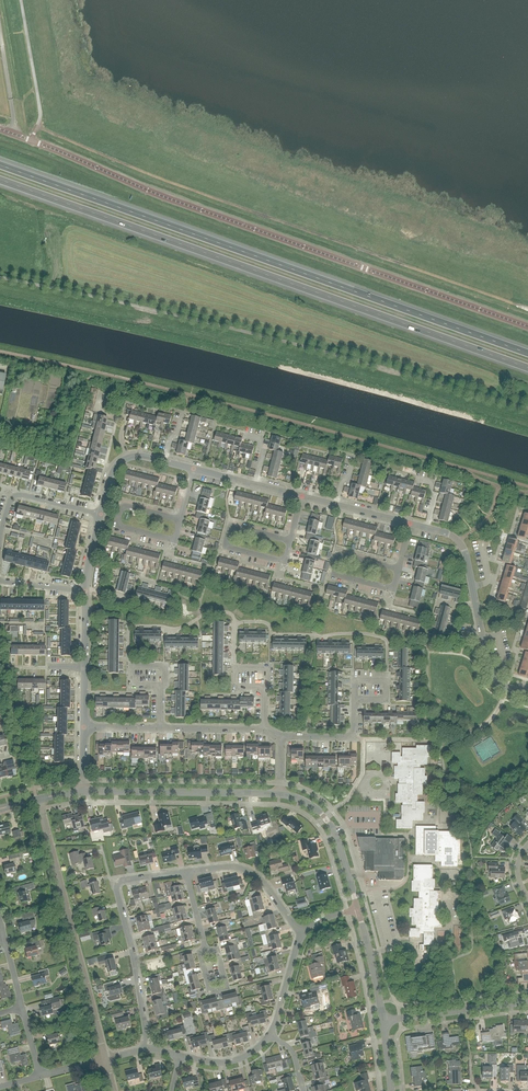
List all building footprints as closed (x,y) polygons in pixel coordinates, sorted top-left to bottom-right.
[(126,415),(130,415),(129,419),(135,421),(133,425),(136,426),(137,421),(136,421),(138,412),(127,409),(126,415)] [(142,423),(145,414),(138,412),(136,421),(137,421),(141,422),(140,427),(142,428),(143,423),(142,423)] [(163,423),(165,414),(159,412),(157,417),(156,421),(157,421),(162,423),(161,426),(160,427),(163,428),(164,423),(163,423)] [(149,424),(151,415),(145,414),(142,423),(143,423),(147,424),(146,429),(149,429),(150,424),(149,424)] [(170,424),(172,415),(165,414),(163,423),(164,423),(168,424),(167,429),(169,429),(170,424)] [(156,421),(157,417),(151,415),(149,424),(150,424),(154,425),(152,430),(155,431),(156,426),(156,425),(157,421),(156,421)] [(106,425),(107,418),(99,416),(97,422),(106,425)] [(185,419),(184,421),(199,425),(201,418),(192,416),(191,420),(185,419)] [(184,421),(183,424),(189,425),(188,429),(198,431),(200,432),(201,429),(198,428),(199,425),(184,421)] [(104,431),(106,425),(97,422),(96,429),(104,431)] [(102,438),(104,431),(96,429),(94,436),(102,438)] [(196,438),(198,431),(188,429),(187,433),(182,432),(181,434),(196,438)] [(221,443),(223,434),(216,432),(214,441),(220,443),(218,447),(221,448),(222,443),(221,443)] [(181,434),(180,436),(186,438),(185,442),(189,443),(194,444),(196,438),(181,434)] [(227,445),(229,435),(223,434),(221,443),(222,443),(226,444),(225,449),(227,450),(228,445),(227,445)] [(234,446),(236,437),(229,435),(227,445),(228,445),(232,446),(231,451),(230,454),(233,454),(234,451),(235,446),(234,446)] [(101,444),(102,438),(94,436),(92,442),(101,444)] [(241,444),(243,439),(236,437),(234,446),(235,446),(234,451),(237,452),(236,457),(239,458),(240,453),(239,452),(240,448),(241,444)] [(265,442),(280,446),(282,439),(273,437),(271,441),(265,439),(265,442)] [(185,442),(180,440),(179,444),(173,443),(173,445),(187,449),(189,443),(185,442)] [(99,451),(101,444),(92,442),(91,449),(99,451)] [(278,452),(280,446),(265,442),(264,444),(270,446),(269,450),(274,451),(278,452)] [(245,454),(248,445),(241,444),(240,448),(239,452),(240,453),(244,454),(243,459),(245,459),(246,455),(247,455),(245,454)] [(186,456),(187,449),(173,445),(172,448),(178,449),(177,454),(186,456)] [(252,456),(254,447),(248,445),(245,454),(247,455),(246,455),(251,456),(249,460),(252,461),(253,456),(252,456)] [(97,457),(99,451),(91,449),(89,456),(97,457)] [(268,454),(267,456),(282,460),(283,453),(278,452),(274,451),(273,455),(268,454)] [(307,465),(309,455),(303,454),(300,463),(305,464),(304,469),(307,470),(308,465),(307,465)] [(313,466),(315,457),(309,455),(307,465),(308,465),(312,466),(311,471),(313,471),(314,467),(313,466)] [(96,464),(97,457),(89,456),(87,462),(96,464)] [(267,456),(266,459),(272,460),(271,464),(280,466),(282,460),(267,456)] [(334,466),(336,457),(329,456),(328,460),(327,465),(332,466),(330,475),(332,476),(335,467),(334,466)] [(322,459),(320,458),(315,457),(313,466),(314,467),(318,468),(317,472),(320,473),(321,468),(320,468),(322,459)] [(334,466),(335,467),(339,468),(337,473),(340,473),(341,468),(340,468),(343,459),(336,457),(334,466)] [(328,460),(322,459),(320,468),(321,468),(325,469),(323,474),(321,482),(323,482),(324,478),(325,478),(326,475),(327,469),(326,469),(327,465),(328,460)] [(357,462),(356,465),(371,469),(373,462),(364,460),(363,464),(357,462)] [(94,471),(94,470),(96,464),(87,462),(86,469),(88,469),(94,471)] [(264,466),(264,469),(279,472),(280,466),(271,464),(270,468),(264,466)] [(8,475),(10,467),(4,465),(1,473),(8,475)] [(356,465),(355,467),(361,469),(360,473),(370,475),(371,469),(356,465)] [(15,477),(17,468),(10,467),(8,475),(15,477)] [(21,478),(23,470),(17,468),(15,477),(21,478)] [(88,469),(87,476),(95,478),(97,471),(94,470),(94,471),(88,469)] [(264,469),(263,471),(269,473),(268,477),(277,479),(279,472),(264,469)] [(30,472),(29,472),(27,471),(23,470),(21,478),(28,480),(29,477),(30,472)] [(44,487),(46,479),(40,477),(41,471),(37,470),(34,480),(38,481),(37,485),(44,487)] [(127,470),(125,480),(130,481),(129,486),(131,486),(132,481),(131,481),(133,472),(127,470)] [(133,472),(131,481),(132,481),(136,482),(135,487),(137,488),(139,483),(137,483),(140,473),(133,472)] [(137,483),(139,483),(143,484),(141,489),(144,490),(145,485),(144,484),(146,475),(140,473),(137,483)] [(353,475),(353,478),(368,482),(370,475),(360,473),(359,477),(353,475)] [(146,475),(144,484),(145,485),(149,486),(148,491),(150,491),(151,486),(150,486),(153,477),(146,475)] [(87,476),(85,482),(93,485),(95,478),(87,476)] [(393,486),(395,478),(388,476),(386,485),(391,486),(390,491),(393,492),(394,487),(393,486)] [(153,477),(150,486),(151,486),(157,488),(156,492),(154,492),(153,497),(156,497),(157,493),(156,492),(158,483),(159,478),(153,477)] [(353,478),(352,480),(358,482),(357,485),(361,486),(361,487),(366,488),(368,482),(353,478)] [(400,483),(401,479),(395,478),(393,486),(394,487),(398,488),(396,492),(399,493),(399,491),(400,488),(399,488),(400,483)] [(50,489),(53,480),(46,479),(44,487),(50,489)] [(405,489),(408,481),(401,479),(400,483),(399,488),(400,488),(399,491),(403,492),(403,494),(405,495),(406,490),(407,490),(405,489)] [(57,490),(59,482),(53,480),(50,489),(57,490)] [(436,485),(451,489),(452,483),(443,480),(442,484),(436,483),(436,485)] [(413,487),(414,483),(408,481),(405,489),(407,490),(406,490),(411,491),(408,501),(410,501),(412,497),(412,496),(411,496),(413,487)] [(66,484),(65,484),(63,483),(59,482),(57,490),(64,492),(66,484)] [(85,482),(83,489),(92,491),(93,485),(85,482)] [(158,483),(156,492),(157,493),(161,494),(159,498),(162,499),(163,494),(162,494),(164,485),(158,483)] [(361,486),(357,485),(352,484),(351,488),(345,487),(344,489),(359,493),(361,487),(361,486)] [(162,494),(163,494),(167,495),(166,500),(168,501),(170,496),(169,496),(171,487),(164,485),(162,494)] [(449,495),(451,489),(436,485),(435,488),(441,489),(440,493),(445,495),(449,496),(449,495)] [(171,487),(169,496),(170,496),(173,497),(172,502),(175,502),(176,497),(175,497),(177,488),(171,487)] [(419,489),(413,487),(411,496),(412,496),(412,497),(415,497),(414,502),(417,503),(418,498),(417,498),(419,489)] [(83,489),(82,496),(90,498),(92,491),(83,489)] [(357,499),(359,493),(344,489),(344,492),(349,493),(348,497),(357,499)] [(424,499),(426,491),(419,489),(417,498),(418,498),(422,499),(421,504),(423,505),(424,499)] [(237,491),(234,500),(240,502),(239,506),(241,507),(242,502),(241,502),(243,493),(237,491)] [(199,505),(208,507),(209,501),(211,494),(203,492),(201,499),(200,498),(199,501),(200,501),(199,505)] [(243,493),(241,502),(242,502),(246,503),(245,508),(247,509),(248,504),(247,504),(249,495),(243,493)] [(249,495),(247,504),(248,504),(252,505),(251,510),(254,511),(255,506),(253,505),(256,496),(249,495)] [(438,497),(438,500),(453,504),(454,497),(449,495),(449,496),(445,495),(444,499),(438,497)] [(260,507),(262,498),(256,496),(253,505),(255,506),(259,507),(257,515),(259,515),(261,507),(260,507)] [(260,507),(261,507),(266,509),(265,513),(264,513),(263,518),(264,519),(265,519),(266,514),(268,505),(269,500),(262,498),(260,507)] [(438,500),(437,502),(443,503),(442,507),(451,510),(453,504),(438,500)] [(206,514),(208,507),(199,505),(198,509),(197,509),(196,511),(197,512),(197,515),(205,517),(206,514)] [(268,505),(266,514),(270,515),(269,520),(271,520),(273,515),(272,515),(274,506),(268,505)] [(23,516),(25,508),(18,506),(16,514),(23,516)] [(274,506),(272,515),(273,515),(277,516),(275,522),(278,522),(279,517),(278,517),(281,508),(274,506)] [(435,510),(435,512),(449,516),(451,510),(442,507),(441,511),(435,510)] [(30,518),(32,509),(25,508),(23,516),(30,518)] [(278,517),(279,517),(283,518),(281,525),(284,526),(286,518),(285,518),(287,509),(281,508),(278,517)] [(36,519),(38,511),(32,509),(30,518),(36,519)] [(43,521),(45,513),(38,511),(36,519),(43,521)] [(435,512),(434,515),(439,516),(438,520),(448,523),(449,516),(435,512)] [(49,523),(51,514),(45,513),(43,521),(49,523)] [(309,526),(317,528),(319,528),(321,522),(319,522),(320,515),(312,513),(310,520),(309,519),(308,522),(310,522),(309,526)] [(56,525),(58,516),(51,514),(49,523),(56,525)] [(204,520),(205,517),(197,515),(196,518),(201,520),(200,523),(199,523),(198,525),(208,528),(209,526),(210,522),(210,521),(204,520)] [(345,518),(343,528),(348,529),(346,534),(349,535),(350,530),(349,530),(352,520),(345,518)] [(352,520),(349,530),(350,530),(354,531),(353,536),(355,536),(357,531),(355,531),(358,521),(352,520)] [(358,521),(355,531),(357,531),(360,532),(359,537),(362,538),(363,533),(362,533),(364,523),(358,521)] [(72,522),(70,529),(79,531),(81,524),(72,522)] [(364,523),(362,533),(363,533),(367,534),(366,539),(368,540),(369,535),(368,534),(371,525),(364,523)] [(206,535),(208,528),(198,525),(197,528),(199,528),(198,532),(197,533),(198,533),(197,535),(206,537),(206,535)] [(371,525),(368,534),(369,535),(374,536),(373,541),(372,540),(371,545),(373,546),(374,541),(376,531),(377,526),(371,525)] [(521,525),(519,530),(527,533),(527,527),(521,525)] [(315,535),(317,528),(309,526),(308,530),(306,530),(306,532),(307,533),(306,536),(315,538),(315,535)] [(70,529),(69,535),(77,537),(79,531),(70,529)] [(519,530),(517,536),(526,539),(527,536),(527,533),(519,530)] [(376,531),(374,541),(378,542),(377,547),(380,548),(381,543),(380,543),(383,533),(376,531)] [(383,533),(380,543),(381,543),(385,544),(384,548),(386,549),(387,544),(386,544),(389,535),(383,533)] [(75,544),(77,537),(69,535),(67,542),(75,544)] [(205,541),(206,537),(197,535),(196,538),(195,538),(194,541),(195,541),(194,545),(203,547),(205,541)] [(389,535),(386,544),(387,544),(391,545),(390,550),(392,551),(394,546),(393,545),(395,536),(389,535)] [(314,541),(315,538),(306,536),(305,539),(311,541),(310,544),(308,544),(308,546),(318,549),(319,542),(314,541)] [(110,537),(108,546),(113,547),(112,552),(114,553),(115,548),(114,548),(117,539),(110,537)] [(517,544),(518,541),(509,538),(507,544),(521,549),(522,546),(517,544)] [(117,539),(114,548),(115,548),(119,549),(118,554),(120,554),(122,549),(121,549),(123,540),(117,539)] [(121,549),(122,549),(127,551),(126,555),(129,546),(130,542),(123,540),(121,549)] [(427,545),(428,542),(419,540),(418,547),(416,546),(416,549),(417,549),(416,554),(425,556),(425,555),(427,556),(430,546),(427,545)] [(75,544),(67,542),(65,541),(65,542),(64,542),(64,543),(65,544),(66,545),(65,549),(68,549),(74,551),(75,544)] [(521,551),(521,549),(507,544),(505,550),(514,553),(515,550),(521,551)] [(201,553),(203,547),(194,545),(193,549),(192,548),(191,551),(192,551),(191,558),(191,560),(194,561),(194,559),(200,560),(201,554),(201,553)] [(125,555),(123,560),(126,561),(127,556),(131,557),(130,562),(132,562),(134,557),(133,557),(135,548),(129,546),(126,555),(125,555)] [(316,556),(318,549),(308,546),(307,549),(308,549),(307,553),(307,554),(306,556),(315,558),(316,556)] [(135,548),(133,557),(134,557),(137,558),(136,563),(139,564),(140,559),(139,559),(141,550),(135,548)] [(68,549),(65,549),(63,555),(66,556),(75,558),(76,551),(74,551),(68,549)] [(141,550),(139,559),(140,559),(144,560),(142,565),(145,565),(146,561),(145,561),(148,551),(141,550)] [(513,555),(514,553),(505,550),(504,556),(518,560),(521,561),(522,558),(519,557),(513,555)] [(148,551),(145,561),(146,561),(150,562),(149,566),(151,567),(152,562),(151,562),(154,553),(148,551)] [(6,552),(4,561),(11,563),(13,554),(6,552)] [(154,553),(151,562),(152,562),(156,563),(155,568),(158,569),(159,563),(158,563),(160,555),(154,553)] [(13,554),(11,563),(18,565),(21,555),(13,554)] [(423,562),(425,556),(416,554),(415,557),(414,557),(413,559),(415,560),(414,563),(422,565),(423,562)] [(21,555),(18,565),(25,567),(28,557),(21,555)] [(66,556),(64,562),(73,564),(75,558),(66,556)] [(315,559),(315,558),(306,556),(306,559),(304,559),(304,562),(305,562),(304,566),(313,568),(315,561),(314,561),(315,559)] [(521,561),(518,560),(504,556),(502,562),(511,564),(512,561),(517,563),(521,564),(521,561)] [(28,557),(25,567),(32,568),(35,559),(28,557)] [(220,558),(218,567),(223,568),(221,573),(224,573),(225,569),(224,569),(227,559),(220,558)] [(35,559),(32,568),(39,570),(42,561),(35,559)] [(227,559),(224,569),(225,569),(229,570),(228,574),(230,575),(232,570),(231,570),(233,561),(227,559)] [(42,561),(39,570),(46,572),(49,563),(42,561)] [(231,570),(232,570),(237,572),(235,576),(234,576),(233,581),(236,581),(237,577),(236,576),(238,568),(239,563),(233,561),(231,570)] [(64,566),(63,569),(71,571),(73,564),(64,562),(64,566)] [(164,562),(162,571),(167,572),(166,577),(168,577),(169,573),(168,572),(171,563),(164,562)] [(171,563),(168,572),(169,573),(173,574),(172,578),(175,579),(176,574),(175,574),(177,565),(171,563)] [(422,568),(422,565),(414,563),(413,566),(418,567),(417,571),(416,571),(415,574),(425,577),(427,569),(422,568)] [(175,574),(176,574),(180,575),(178,580),(181,581),(182,576),(181,575),(183,567),(177,565),(175,574)] [(519,576),(520,573),(514,571),(515,568),(507,565),(505,571),(519,576)] [(311,574),(313,568),(304,566),(303,570),(302,570),(301,572),(302,572),(301,579),(310,581),(311,575),(311,574)] [(183,567),(181,575),(182,576),(186,577),(185,582),(187,582),(189,577),(187,577),(190,568),(183,567)] [(190,568),(187,577),(189,577),(192,578),(191,583),(193,584),(195,579),(194,579),(196,570),(190,568)] [(236,576),(237,577),(241,578),(240,583),(242,583),(244,578),(243,578),(245,569),(238,568),(236,576)] [(63,569),(61,576),(70,578),(71,571),(63,569)] [(245,569),(243,578),(244,578),(247,579),(246,584),(248,585),(250,580),(249,580),(251,571),(245,569)] [(194,579),(195,579),(199,580),(197,585),(200,586),(201,580),(200,580),(202,571),(196,570),(194,579)] [(121,571),(119,578),(129,580),(129,577),(134,578),(135,575),(121,571)] [(251,571),(249,580),(250,580),(254,581),(252,586),(255,586),(256,582),(255,582),(258,573),(251,571)] [(518,578),(519,576),(505,571),(503,577),(512,580),(513,577),(518,578)] [(255,582),(256,582),(260,583),(259,588),(261,588),(262,583),(264,574),(258,573),(255,582)] [(262,583),(266,584),(265,589),(267,590),(269,585),(268,585),(270,576),(264,574),(262,583)] [(424,583),(425,577),(415,574),(415,576),(416,576),(415,580),(414,584),(423,586),(424,583)] [(511,582),(512,580),(503,577),(502,583),(516,587),(517,584),(511,582)] [(119,578),(118,584),(131,588),(132,585),(128,584),(129,580),(119,578)] [(274,582),(271,592),(277,593),(275,598),(278,598),(279,594),(278,593),(280,584),(274,582)] [(142,598),(146,584),(143,583),(143,584),(142,588),(138,587),(136,596),(142,598)] [(515,589),(516,587),(502,583),(500,588),(509,591),(510,588),(515,589)] [(118,584),(116,591),(125,593),(126,589),(130,591),(131,588),(118,584)] [(146,584),(142,598),(149,599),(151,590),(148,589),(149,585),(146,584)] [(280,584),(278,593),(279,594),(283,595),(282,599),(284,600),(285,595),(284,595),(286,586),(280,584)] [(422,588),(423,586),(414,584),(413,586),(412,586),(412,589),(413,589),(412,593),(421,596),(422,588)] [(442,584),(439,594),(443,595),(442,599),(445,600),(448,586),(442,584)] [(328,585),(326,594),(331,595),(330,600),(332,601),(333,596),(332,596),(335,586),(328,585)] [(284,595),(285,595),(289,596),(288,601),(291,602),(292,597),(291,597),(293,587),(286,586),(284,595)] [(335,586),(332,596),(333,596),(337,597),(336,602),(338,603),(340,598),(339,597),(341,588),(335,586)] [(448,586),(445,600),(448,600),(449,596),(452,597),(455,588),(448,586)] [(151,590),(149,599),(155,601),(159,588),(156,587),(155,591),(151,590)] [(293,587),(291,597),(292,597),(296,598),(294,603),(297,604),(298,598),(297,598),(299,589),(293,587)] [(159,588),(155,601),(162,603),(164,594),(160,593),(162,588),(159,588)] [(339,597),(340,598),(345,599),(344,604),(343,603),(341,608),(344,609),(345,604),(344,604),(347,594),(348,590),(341,588),(339,597)] [(455,588),(452,597),(456,598),(455,602),(458,603),(461,589),(455,588)] [(508,594),(509,591),(500,588),(498,594),(513,598),(513,595),(508,594)] [(299,589),(297,598),(298,598),(302,599),(301,605),(303,605),(305,600),(303,600),(306,590),(299,589)] [(164,594),(162,603),(168,604),(172,591),(169,590),(168,594),(164,594)] [(310,607),(311,599),(312,592),(306,590),(303,600),(305,600),(308,601),(307,606),(310,607)] [(419,601),(421,596),(412,593),(411,597),(410,596),(409,599),(410,599),(409,606),(418,608),(419,602),(419,601)] [(344,604),(345,604),(349,605),(348,610),(350,610),(351,606),(350,605),(353,596),(347,594),(344,604)] [(512,601),(513,598),(498,594),(497,600),(505,602),(506,599),(512,601)] [(350,605),(351,606),(355,607),(354,612),(356,612),(358,607),(357,607),(359,598),(353,596),(350,605)] [(357,607),(358,607),(362,608),(360,613),(363,614),(364,609),(363,609),(366,599),(359,598),(357,607)] [(363,609),(364,609),(368,610),(367,615),(369,616),(370,611),(370,610),(372,601),(366,599),(363,609)] [(370,610),(370,611),(375,612),(373,617),(375,617),(377,612),(376,612),(378,602),(372,601),(370,610)] [(436,609),(435,611),(449,615),(450,608),(441,606),(440,610),(436,609)] [(382,609),(379,619),(385,621),(384,625),(385,626),(386,626),(387,621),(389,611),(382,609)] [(389,611),(387,621),(391,622),(390,627),(392,628),(394,623),(393,623),(395,613),(389,611)] [(435,611),(435,614),(439,615),(438,619),(447,621),(449,615),(435,611)] [(393,623),(394,623),(398,624),(396,629),(399,629),(400,624),(399,624),(402,614),(395,613),(393,623)] [(399,624),(400,624),(404,625),(403,630),(405,631),(406,626),(405,626),(408,616),(402,614),(399,624)] [(405,626),(406,626),(410,627),(409,632),(412,632),(413,628),(412,627),(414,618),(408,616),(405,626)] [(412,627),(413,628),(417,629),(415,633),(418,634),(419,629),(418,629),(420,619),(414,618),(412,627)] [(433,621),(432,624),(445,627),(447,621),(438,619),(437,622),(433,621)] [(432,624),(431,627),(436,628),(435,631),(444,634),(445,627),(432,624)] [(260,629),(260,643),(266,643),(266,641),(268,641),(268,635),(266,635),(266,633),(262,633),(262,629),(260,629)] [(429,634),(429,637),(442,640),(444,634),(435,631),(434,635),(429,634)] [(521,669),(519,675),(527,678),(527,677),(527,671),(521,669)] [(179,743),(175,743),(175,740),(173,740),(173,754),(179,754),(179,750),(184,750),(184,742),(179,742),(179,743)] [(198,754),(198,743),(195,743),(195,740),(192,740),(192,741),(188,741),(188,748),(190,748),(190,751),(192,751),(192,754),(198,754)] [(106,755),(106,745),(103,745),(103,741),(100,741),(100,742),(97,742),(96,750),(99,750),(99,755),(106,755)] [(274,752),(274,744),(268,744),(268,748),(265,748),(264,758),(271,758),(271,752),(274,752)] [(297,761),(297,750),(294,750),(294,746),(288,746),(288,754),(291,754),(291,761),(297,761)] [(402,806),(401,814),(402,814),(402,820),(396,820),(396,828),(413,828),(413,820),(423,820),(423,812),(425,812),(425,802),(417,802),(418,795),(422,795),(423,785),(427,785),(427,777),(425,777),(425,769),(420,769),(420,765),(427,765),(427,757),(433,757),(433,746),(417,746),(416,749),(402,749),(402,757),(400,757),(400,753),(392,753),(392,763),(398,763),(398,767),(395,767),(395,779),(399,779),(399,784),(398,784),(398,794),(396,794),(396,802),(403,802),(403,806),(402,806)] [(14,776),(12,770),(15,769),(13,760),(4,762),(5,766),(0,768),(0,778),(8,776),(8,777),(14,776)] [(132,825),(142,823),(139,812),(132,814),(133,815),(123,817),(123,819),(119,820),(122,829),(132,827),(132,825)] [(74,830),(85,827),(82,813),(78,813),(78,814),(73,816),(72,813),(62,816),(64,824),(72,822),(74,830)] [(164,827),(171,825),(168,813),(158,815),(160,824),(154,826),(155,832),(165,830),(164,827)] [(212,828),(215,827),(211,813),(204,815),(205,817),(198,819),(197,817),(190,820),(192,829),(200,827),(200,829),(205,828),(204,825),(210,823),(212,828)] [(239,814),(230,817),(234,829),(241,828),(242,831),(248,829),(250,829),(248,821),(246,822),(246,821),(241,822),(239,814)] [(260,826),(270,823),(267,814),(256,817),(257,822),(251,823),(253,830),(261,828),(260,826)] [(519,835),(525,829),(520,824),(523,821),(517,815),(512,820),(515,823),(511,827),(519,835)] [(297,833),(302,826),(294,818),(291,821),(286,816),(282,821),(287,826),(288,825),(297,833)] [(93,831),(103,829),(104,833),(114,831),(114,830),(113,825),(112,824),(109,825),(108,819),(103,820),(103,818),(90,821),(93,831)] [(10,832),(8,823),(0,825),(0,835),(10,832)] [(417,826),(416,855),(437,855),(439,855),(439,832),(436,832),(429,831),(429,826),(417,826)] [(12,831),(14,838),(21,837),(19,830),(12,831)] [(510,844),(513,839),(507,835),(506,836),(504,838),(503,837),(503,836),(500,834),(500,833),(496,830),(492,835),(497,838),(491,846),(498,851),(499,850),(502,852),(505,852),(507,849),(505,848),(507,846),(507,847),(509,844),(510,844)] [(437,855),(437,861),(442,861),(442,866),(458,866),(458,856),(461,856),(461,840),(458,840),(458,832),(454,832),(439,832),(439,855),(437,855)] [(365,839),(360,839),(361,845),(364,861),(365,861),(365,871),(374,871),(379,871),(379,880),(394,880),(401,881),(404,878),(404,877),(404,869),(405,858),(405,845),(405,839),(395,839),(375,839),(365,839)] [(303,851),(308,850),(310,859),(319,857),(317,850),(318,850),(317,844),(309,846),(308,840),(301,842),(302,845),(303,851)] [(232,850),(236,849),(234,842),(228,843),(228,846),(219,848),(221,856),(232,853),(232,850)] [(254,851),(257,850),(256,844),(255,844),(254,842),(250,843),(250,845),(250,847),(244,849),(247,859),(256,857),(254,851)] [(201,853),(208,852),(207,846),(199,847),(198,845),(194,846),(193,847),(193,849),(188,849),(190,859),(198,858),(198,859),(202,858),(201,853)] [(175,855),(179,854),(178,847),(171,848),(172,852),(162,854),(164,863),(176,860),(175,855)] [(130,861),(133,860),(130,849),(120,851),(121,855),(113,857),(116,866),(124,864),(125,867),(131,866),(130,861)] [(152,858),(156,857),(154,849),(148,851),(149,854),(140,857),(142,865),(153,862),(152,858)] [(73,865),(79,863),(84,862),(86,871),(94,869),(91,858),(87,859),(85,854),(79,855),(78,852),(70,854),(73,865)] [(20,862),(19,861),(19,857),(9,860),(11,864),(4,866),(6,874),(16,872),(14,864),(20,862)] [(280,872),(289,870),(288,864),(282,865),(281,859),(269,862),(271,871),(279,869),(280,872)] [(504,877),(504,868),(498,868),(498,864),(488,863),(488,871),(492,871),(491,877),(504,877)] [(414,881),(412,881),(412,892),(419,892),(419,899),(414,899),(414,909),(410,909),(410,917),(412,917),(412,925),(416,925),(416,929),(409,929),(409,937),(420,937),(420,934),(424,934),(424,945),(434,945),(434,927),(442,927),(442,915),(437,915),(437,909),(438,909),(439,900),(441,900),(441,891),(434,891),(434,887),(435,887),(435,879),(432,879),(433,865),(414,865),(414,881)] [(327,874),(320,876),(316,877),(320,890),(331,887),(327,874)] [(286,891),(296,889),(295,882),(292,883),(292,882),(292,881),(291,875),(281,878),(283,886),(285,885),(286,887),(285,887),(286,891)] [(241,889),(244,888),(242,880),(239,881),(238,876),(231,878),(233,887),(240,886),(241,889)] [(209,891),(219,888),(217,880),(213,881),(212,877),(206,879),(208,888),(209,891)] [(227,889),(233,887),(231,878),(224,880),(225,884),(222,885),(224,893),(228,892),(227,889)] [(202,889),(208,888),(206,879),(199,880),(200,885),(197,886),(199,894),(202,893),(202,889)] [(93,895),(101,893),(98,882),(88,885),(87,880),(81,882),(82,889),(91,887),(93,895)] [(168,896),(171,895),(173,903),(185,899),(181,885),(173,887),(172,881),(164,883),(165,885),(164,885),(165,887),(168,896)] [(20,892),(18,893),(20,903),(27,901),(28,902),(31,901),(29,893),(28,893),(28,891),(34,889),(33,883),(26,885),(19,887),(20,892)] [(501,906),(511,901),(508,894),(506,894),(504,892),(505,891),(503,886),(493,890),(495,895),(497,895),(498,897),(497,898),(501,906)] [(142,901),(149,899),(146,887),(139,889),(142,901)] [(135,903),(142,901),(139,889),(132,891),(134,899),(131,900),(132,907),(136,906),(135,903)] [(254,906),(263,903),(261,896),(257,898),(256,894),(248,896),(249,900),(251,906),(254,906)] [(260,911),(265,910),(263,903),(254,906),(251,906),(252,913),(253,916),(261,914),(260,911)] [(215,908),(218,908),(218,904),(210,906),(211,909),(206,911),(208,917),(217,915),(215,908)] [(174,916),(186,913),(185,906),(172,909),(174,916)] [(100,922),(107,920),(105,911),(101,912),(100,907),(92,909),(94,916),(98,915),(100,922)] [(517,919),(520,918),(518,912),(515,913),(513,908),(503,912),(505,916),(504,917),(505,920),(506,920),(509,919),(511,924),(518,921),(517,919)] [(24,918),(24,917),(26,922),(19,924),(21,932),(31,929),(32,929),(33,928),(34,928),(34,927),(34,926),(35,926),(35,925),(35,924),(35,923),(35,922),(35,921),(35,920),(34,915),(33,915),(33,912),(23,915),(24,918)] [(176,923),(188,920),(186,913),(174,916),(176,923)] [(148,915),(135,918),(137,926),(139,925),(147,923),(149,923),(148,915)] [(217,915),(208,917),(210,924),(219,922),(217,915)] [(266,924),(275,921),(274,915),(264,917),(266,924)] [(275,921),(266,924),(263,925),(265,931),(260,932),(261,936),(265,934),(273,932),(273,929),(277,928),(275,921)] [(139,925),(137,926),(139,933),(151,930),(149,923),(147,923),(139,925)] [(219,936),(228,933),(226,927),(229,926),(229,923),(221,925),(222,928),(217,929),(219,936)] [(192,925),(179,929),(181,936),(194,933),(192,925)] [(108,936),(111,935),(110,929),(103,931),(99,932),(98,932),(93,933),(95,941),(100,940),(102,946),(108,944),(109,944),(110,944),(108,936)] [(519,935),(525,934),(523,929),(513,932),(513,933),(503,936),(505,942),(507,941),(509,949),(524,945),(522,939),(520,939),(519,935)] [(89,932),(80,935),(82,942),(91,939),(89,932)] [(271,943),(281,941),(279,934),(274,935),(273,932),(265,934),(268,944),(271,943)] [(181,936),(179,937),(179,940),(182,939),(183,943),(184,943),(195,940),(194,933),(181,936)] [(229,944),(237,942),(236,938),(230,940),(228,933),(219,936),(220,943),(228,941),(229,944)] [(153,943),(157,942),(155,935),(143,938),(145,945),(153,943)] [(32,947),(25,949),(28,958),(38,955),(37,949),(41,947),(39,941),(39,940),(31,943),(32,947)] [(273,950),(282,948),(281,941),(271,943),(272,947),(273,950)] [(146,952),(159,949),(157,942),(153,943),(145,945),(146,952)] [(239,952),(238,946),(237,942),(229,944),(230,947),(225,948),(227,955),(236,953),(239,952)] [(337,964),(349,960),(346,950),(343,951),(341,944),(331,947),(334,955),(334,954),(337,964)] [(185,964),(194,961),(192,954),(189,955),(188,952),(179,954),(181,960),(184,960),(185,964)] [(234,964),(242,962),(241,958),(238,959),(236,953),(227,955),(228,962),(233,961),(234,964)] [(314,964),(311,965),(313,974),(311,975),(312,978),(323,975),(320,963),(324,962),(322,953),(312,955),(314,964)] [(525,963),(525,958),(527,958),(527,953),(515,954),(516,970),(519,969),(520,971),(521,970),(522,978),(518,978),(518,983),(527,982),(527,963),(525,963)] [(272,957),(271,954),(263,956),(266,966),(269,965),(278,963),(277,956),(272,957)] [(106,963),(109,973),(111,972),(112,976),(118,974),(117,971),(117,970),(114,959),(108,960),(107,956),(98,958),(100,965),(106,963)] [(185,975),(193,972),(192,969),(196,968),(194,961),(185,964),(186,968),(183,968),(185,975)] [(232,975),(241,973),(240,966),(243,965),(242,962),(234,964),(235,967),(230,968),(232,975)] [(266,966),(268,973),(268,976),(276,974),(276,971),(280,970),(278,963),(269,965),(266,966)] [(46,977),(50,976),(49,969),(39,971),(40,975),(32,977),(35,987),(41,986),(41,985),(48,983),(46,977)] [(191,984),(199,982),(198,975),(194,976),(193,972),(185,975),(186,981),(190,980),(191,984)] [(239,984),(247,982),(246,978),(243,979),(241,973),(232,975),(234,982),(238,981),(239,984)] [(152,988),(160,986),(159,981),(162,981),(160,975),(151,977),(152,980),(150,981),(152,988)] [(348,998),(356,996),(354,988),(355,988),(354,982),(350,983),(349,977),(341,979),(343,985),(345,985),(348,998)] [(11,996),(8,986),(5,987),(4,981),(0,982),(0,994),(1,999),(11,996)] [(198,990),(201,989),(199,982),(191,984),(192,988),(188,989),(191,998),(197,997),(196,993),(198,993),(198,990)] [(115,987),(113,983),(104,985),(105,990),(108,989),(110,996),(108,1000),(111,1001),(121,999),(120,994),(123,993),(121,985),(115,987)] [(263,995),(272,992),(270,986),(266,987),(265,983),(257,986),(258,991),(262,991),(263,995)] [(328,983),(318,986),(309,988),(311,994),(301,996),(304,1008),(310,1006),(310,1004),(319,1002),(317,994),(320,993),(319,990),(329,988),(328,983)] [(156,997),(164,996),(165,995),(164,989),(161,990),(160,986),(152,988),(153,995),(156,994),(156,997)] [(270,1000),(273,1000),(272,992),(263,995),(264,999),(261,1000),(262,1006),(271,1003),(270,1000)] [(243,1004),(241,996),(238,997),(237,993),(230,995),(232,1004),(236,1003),(237,1006),(243,1004)] [(228,1005),(232,1004),(230,995),(223,996),(224,1000),(221,1001),(222,1008),(223,1009),(229,1008),(228,1005)] [(166,1006),(165,1002),(164,996),(156,997),(154,998),(155,1001),(153,1002),(155,1009),(166,1006)] [(62,1008),(59,997),(51,999),(52,1005),(40,1008),(42,1017),(54,1014),(53,1010),(62,1008)] [(222,1008),(221,1001),(218,1002),(217,998),(210,1000),(212,1009),(216,1008),(217,1011),(223,1009),(222,1008)] [(208,1010),(212,1009),(210,1000),(203,1002),(204,1005),(201,1006),(203,1015),(209,1013),(208,1010)] [(188,1001),(183,1003),(184,1006),(185,1005),(186,1007),(188,1006),(189,1009),(192,1008),(190,1003),(189,1003),(188,1001)] [(160,1019),(169,1016),(167,1010),(166,1006),(155,1009),(157,1016),(159,1015),(160,1019)] [(118,1030),(132,1027),(129,1017),(125,1018),(123,1010),(111,1013),(112,1018),(116,1017),(116,1020),(118,1030)] [(265,1019),(269,1019),(266,1010),(260,1012),(261,1015),(257,1016),(260,1025),(266,1023),(265,1019)] [(353,1031),(364,1028),(360,1015),(357,1015),(355,1010),(347,1012),(349,1021),(351,1020),(353,1031)] [(260,1025),(257,1016),(253,1017),(252,1014),(246,1016),(248,1024),(252,1023),(253,1027),(260,1025)] [(299,1031),(308,1028),(306,1024),(309,1024),(307,1017),(299,1020),(299,1023),(297,1023),(299,1031)] [(10,1036),(21,1034),(18,1023),(12,1024),(11,1019),(0,1022),(2,1028),(8,1027),(10,1036)] [(521,1033),(521,1021),(514,1020),(514,1026),(511,1026),(510,1035),(514,1035),(514,1033),(521,1033)] [(179,1029),(174,1030),(175,1034),(176,1039),(184,1037),(183,1035),(186,1034),(184,1025),(178,1027),(179,1029)] [(502,1038),(506,1038),(506,1033),(505,1033),(504,1025),(496,1026),(496,1028),(493,1028),(493,1029),(489,1030),(490,1032),(481,1033),(482,1043),(494,1041),(495,1042),(502,1041),(502,1038)] [(248,1033),(251,1032),(249,1026),(243,1028),(244,1033),(240,1034),(243,1043),(250,1041),(248,1033)] [(309,1033),(308,1028),(299,1031),(301,1038),(303,1037),(304,1040),(313,1038),(317,1037),(316,1033),(316,1032),(315,1032),(315,1031),(314,1031),(313,1031),(311,1032),(309,1033)] [(169,1029),(163,1031),(166,1039),(169,1039),(170,1041),(176,1039),(175,1034),(174,1030),(170,1032),(169,1029)] [(210,1041),(209,1036),(208,1032),(201,1034),(202,1037),(198,1038),(201,1047),(208,1045),(207,1041),(210,1041)] [(243,1043),(240,1034),(236,1035),(236,1032),(229,1034),(232,1042),(235,1041),(236,1045),(243,1043)] [(452,1046),(460,1045),(459,1036),(449,1037),(449,1032),(442,1033),(443,1041),(438,1041),(439,1050),(453,1048),(452,1046)] [(59,1033),(51,1035),(47,1036),(50,1045),(61,1042),(59,1033)] [(229,1043),(232,1042),(229,1034),(224,1035),(224,1039),(220,1040),(223,1048),(230,1047),(229,1043)] [(223,1048),(220,1040),(216,1041),(215,1035),(209,1036),(210,1041),(211,1043),(214,1042),(216,1050),(223,1048)] [(408,1052),(423,1050),(433,1049),(431,1035),(407,1038),(408,1052)] [(201,1047),(198,1038),(194,1039),(193,1036),(187,1037),(189,1046),(193,1045),(194,1049),(201,1047)] [(304,1051),(313,1049),(311,1045),(314,1044),(313,1038),(304,1040),(305,1043),(302,1044),(304,1051)] [(362,1049),(366,1048),(364,1041),(357,1043),(357,1045),(350,1047),(352,1056),(351,1056),(352,1061),(360,1059),(360,1057),(364,1056),(362,1049)] [(8,1050),(9,1053),(11,1063),(21,1061),(22,1066),(28,1064),(26,1054),(21,1056),(18,1047),(8,1050)] [(320,1055),(317,1055),(316,1053),(314,1053),(313,1049),(304,1051),(306,1058),(308,1058),(309,1061),(321,1058),(320,1055)] [(489,1053),(489,1063),(497,1063),(497,1053),(489,1053)] [(284,1068),(287,1068),(285,1060),(282,1061),(281,1056),(273,1058),(276,1069),(283,1067),(284,1068)] [(269,1070),(276,1069),(273,1058),(266,1059),(267,1065),(264,1066),(266,1073),(270,1072),(269,1070)] [(313,1073),(325,1070),(323,1063),(325,1063),(324,1059),(316,1061),(317,1065),(311,1066),(313,1073)] [(449,1081),(447,1081),(447,1084),(459,1084),(459,1067),(460,1067),(461,1067),(460,1061),(456,1061),(456,1060),(449,1061),(449,1067),(449,1071),(453,1071),(453,1073),(453,1075),(449,1075),(449,1081)] [(163,1076),(162,1073),(160,1064),(155,1065),(156,1069),(153,1070),(153,1069),(148,1070),(150,1078),(155,1077),(155,1078),(163,1076)] [(483,1073),(483,1078),(492,1078),(492,1072),(497,1072),(497,1065),(490,1065),(490,1067),(483,1067),(483,1073)] [(509,1082),(509,1073),(513,1073),(513,1065),(508,1065),(508,1069),(501,1069),(501,1082),(509,1082)] [(521,1081),(527,1081),(527,1072),(527,1068),(527,1065),(517,1065),(517,1077),(521,1077),(521,1081)] [(422,1066),(410,1068),(411,1073),(412,1077),(414,1077),(415,1087),(423,1086),(422,1078),(426,1078),(425,1071),(423,1072),(422,1066)] [(139,1075),(139,1073),(137,1068),(126,1071),(128,1081),(140,1078),(141,1082),(144,1081),(143,1074),(139,1075)] [(263,1070),(259,1071),(259,1070),(252,1071),(253,1076),(249,1077),(251,1085),(256,1084),(256,1083),(262,1081),(260,1076),(264,1075),(263,1070)] [(321,1082),(325,1081),(329,1080),(328,1076),(327,1077),(325,1070),(313,1073),(315,1080),(321,1079),(321,1082)] [(368,1073),(361,1075),(362,1081),(354,1083),(356,1090),(363,1089),(363,1090),(371,1090),(368,1080),(369,1080),(368,1073)] [(194,1088),(200,1086),(197,1076),(183,1079),(185,1088),(193,1086),(194,1088)] [(295,1090),(292,1077),(283,1080),(285,1089),(283,1090),(279,1090),(294,1090),(295,1090)] [(250,1090),(247,1080),(244,1081),(244,1078),(237,1080),(239,1090),(244,1089),(244,1090),(248,1090),(250,1090)] [(228,1087),(226,1079),(222,1080),(222,1082),(210,1085),(212,1090),(224,1090),(224,1089),(228,1088),(228,1087)] [(239,1090),(237,1080),(229,1082),(231,1087),(228,1087),(228,1088),(229,1090),(240,1090),(239,1090)] [(324,1085),(326,1085),(325,1081),(321,1082),(317,1083),(318,1086),(312,1088),(313,1090),(326,1090),(324,1085)]
